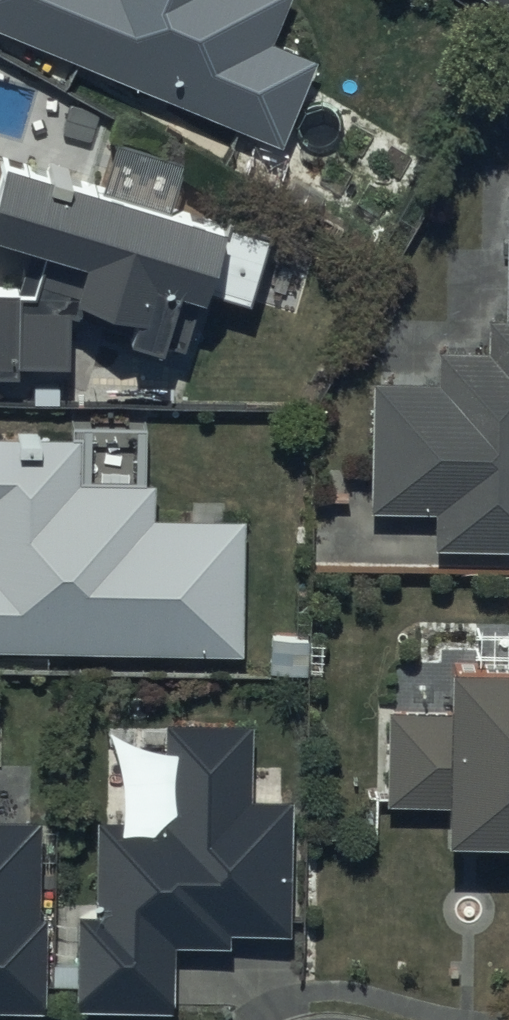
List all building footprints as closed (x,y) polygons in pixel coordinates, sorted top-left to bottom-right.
[(277,146),(313,60),(267,40),(284,0),(0,0),(0,29),(277,146)] [(508,15),(508,0),(487,0),(508,15)] [(14,373),(14,364),(65,364),(65,296),(128,315),(122,335),(154,345),(155,339),(179,347),(216,226),(165,210),(180,164),(114,144),(100,190),(0,159),(0,234),(28,243),(13,292),(0,292),(0,373),(14,373)] [(431,545),(508,547),(508,186),(505,186),(502,315),(488,315),(487,349),(436,348),(436,381),(370,379),(367,509),(432,510),(431,545)] [(236,651),(238,519),(150,518),(151,481),(78,481),(78,439),(0,438),(0,649),(236,651)] [(443,669),(443,711),(387,711),(387,803),(440,803),(441,839),(508,839),(508,669),(443,669)] [(78,913),(75,1006),(171,1008),(172,945),(227,945),(228,931),(288,932),(288,918),(295,919),(297,803),(289,803),(289,797),(284,797),(284,766),(251,765),(252,724),(162,723),(160,822),(95,821),(93,913),(78,913)] [(39,1008),(41,916),(35,916),(37,818),(0,817),(0,1007),(39,1008)]
